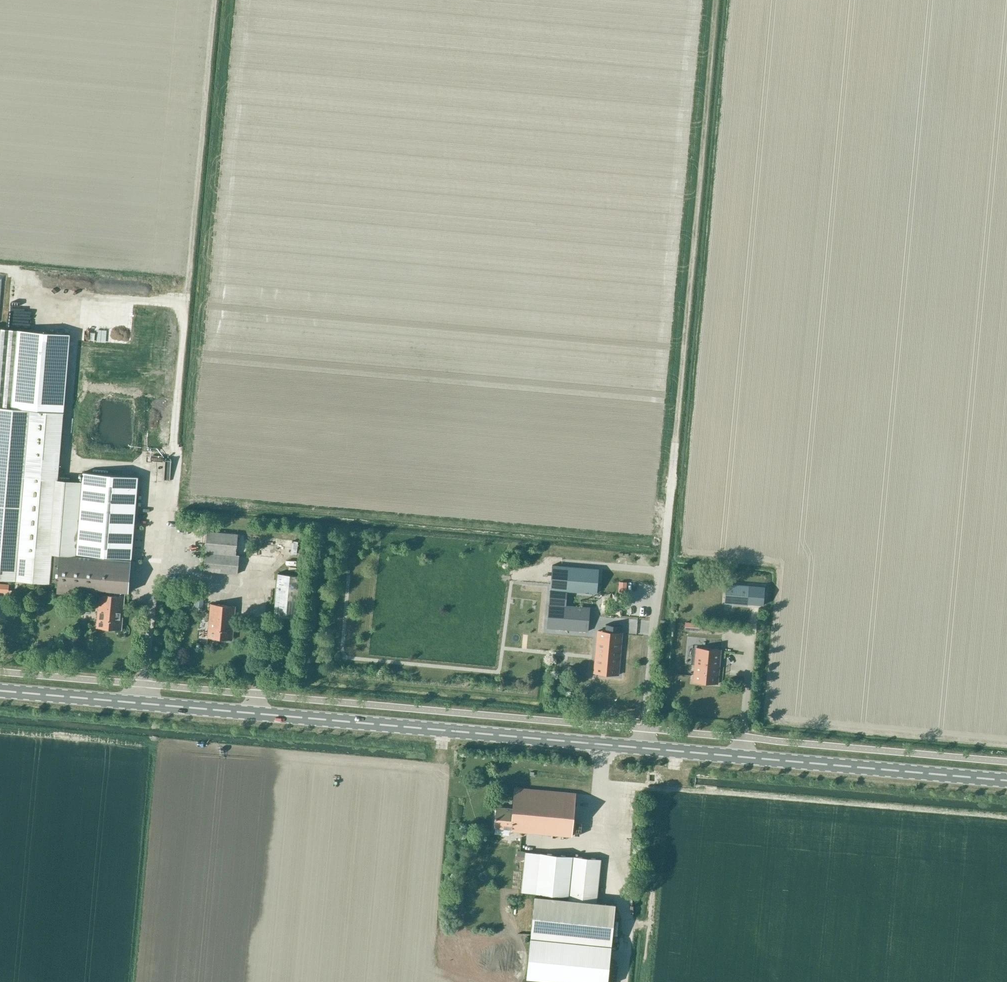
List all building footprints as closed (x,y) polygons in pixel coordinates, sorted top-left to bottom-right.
[(64,413),(64,412),(70,334),(2,329),(0,351),(0,408),(64,413)] [(50,583),(50,581),(58,582),(57,592),(100,596),(97,628),(121,630),(123,613),(123,611),(122,611),(122,606),(124,606),(124,604),(123,604),(124,596),(124,591),(129,592),(129,591),(128,591),(131,561),(131,558),(138,477),(83,472),(82,482),(58,480),(64,413),(0,408),(0,579),(50,583)] [(205,531),(204,571),(238,574),(239,556),(248,556),(250,534),(205,531)] [(265,541),(260,541),(259,551),(271,551),(272,537),(265,537),(265,541)] [(552,565),(547,628),(588,631),(590,610),(565,608),(567,591),(597,593),(599,569),(552,565)] [(273,614),(298,616),(302,576),(277,573),(273,614)] [(726,584),(725,603),(748,605),(748,604),(763,605),(764,587),(749,585),(726,584)] [(640,622),(641,604),(610,603),(609,620),(640,622)] [(208,638),(232,640),(235,606),(211,604),(208,638)] [(597,629),(594,673),(618,675),(621,632),(620,631),(621,625),(605,623),(605,630),(597,629)] [(721,650),(696,648),(693,681),(718,684),(721,650)] [(495,808),(493,827),(510,829),(510,832),(572,837),(572,836),(576,793),(514,788),(512,810),(495,808)] [(526,852),(525,862),(522,892),(569,897),(569,900),(535,896),(527,977),(571,981),(608,981),(615,904),(597,902),(601,859),(526,852)]
